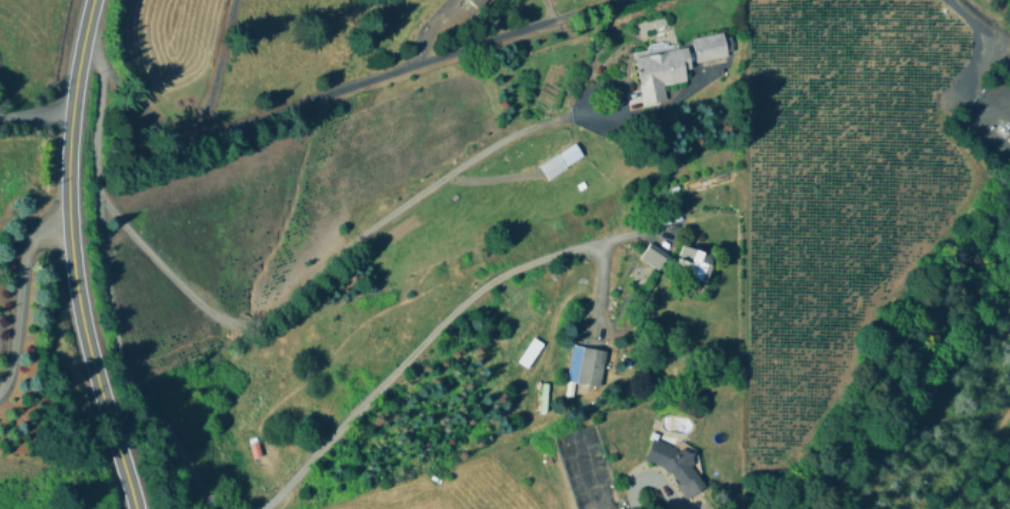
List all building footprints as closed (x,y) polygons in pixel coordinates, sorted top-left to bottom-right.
[(478,9),(467,0),(485,0),(478,9)] [(729,56),(698,64),(691,38),(723,30),(729,56)] [(666,100),(644,104),(635,58),(688,48),(692,68),(685,70),(687,80),(663,84),(666,100)] [(583,156),(562,168),(554,155),(575,143),(583,156)] [(667,255),(658,270),(639,259),(648,244),(667,255)] [(712,252),(703,282),(675,274),(683,244),(712,252)] [(605,350),(600,387),(576,383),(582,346),(605,350)] [(651,440),(680,450),(682,446),(694,451),(693,468),(704,484),(685,497),(670,472),(644,458),(651,440)]
